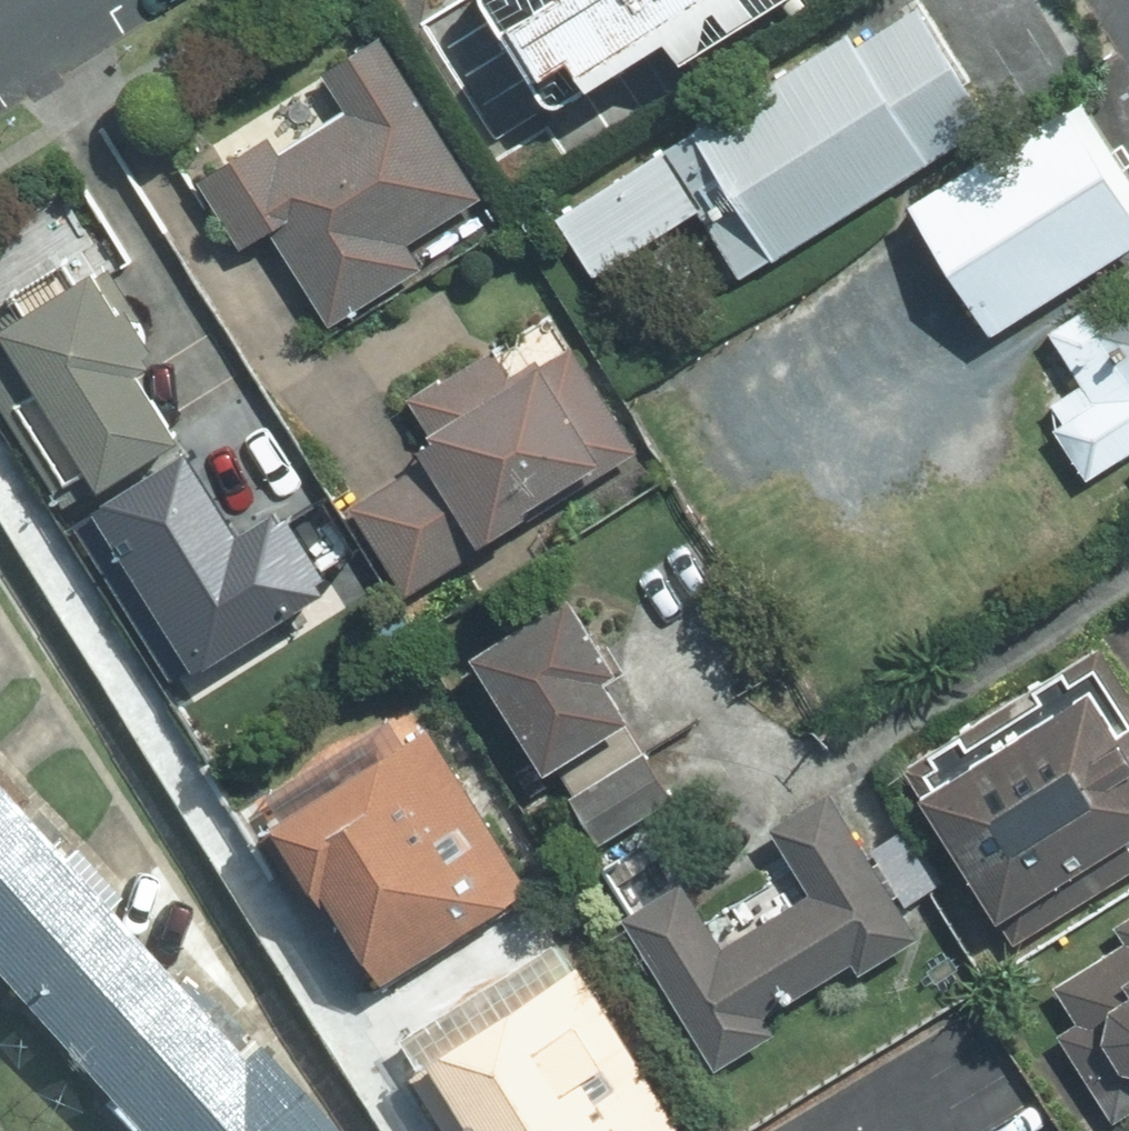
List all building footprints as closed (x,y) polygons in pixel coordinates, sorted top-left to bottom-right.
[(496,8),(569,118),(751,0),(508,0),(496,8)] [(995,125),(922,12),(858,53),(847,37),(693,137),(777,266),(995,125)] [(254,239),(284,221),(338,310),(430,255),(416,233),(494,186),(397,25),(335,62),(360,103),(299,139),(289,123),(212,169),(254,239)] [(1062,94),(885,208),(978,350),(1128,252),(1128,196),(1062,94)] [(116,252),(0,318),(0,388),(62,497),(209,414),(116,252)] [(640,468),(537,298),(406,378),(442,436),(347,493),(414,604),(640,468)] [(1038,357),(1057,385),(1016,411),(1073,497),(1113,471),(1128,495),(1128,298),(1038,357)] [(202,447),(88,517),(185,672),(351,570),(301,490),(249,522),(202,447)] [(594,565),(478,636),(563,772),(678,702),(594,565)] [(1071,692),(916,792),(1007,931),(1128,852),(1128,780),(1071,692)] [(542,879),(439,715),(295,804),(398,968),(542,879)] [(156,1130),(336,1130),(344,1122),(79,870),(78,871),(0,754),(0,947),(156,1130)] [(686,860),(637,886),(732,1062),(923,960),(832,791),(782,818),(817,884),(725,933),(686,860)] [(427,1011),(497,1130),(669,1130),(683,1123),(569,928),(427,1011)] [(1021,1028),(1086,1128),(1128,1100),(1128,957),(1021,1028)]
